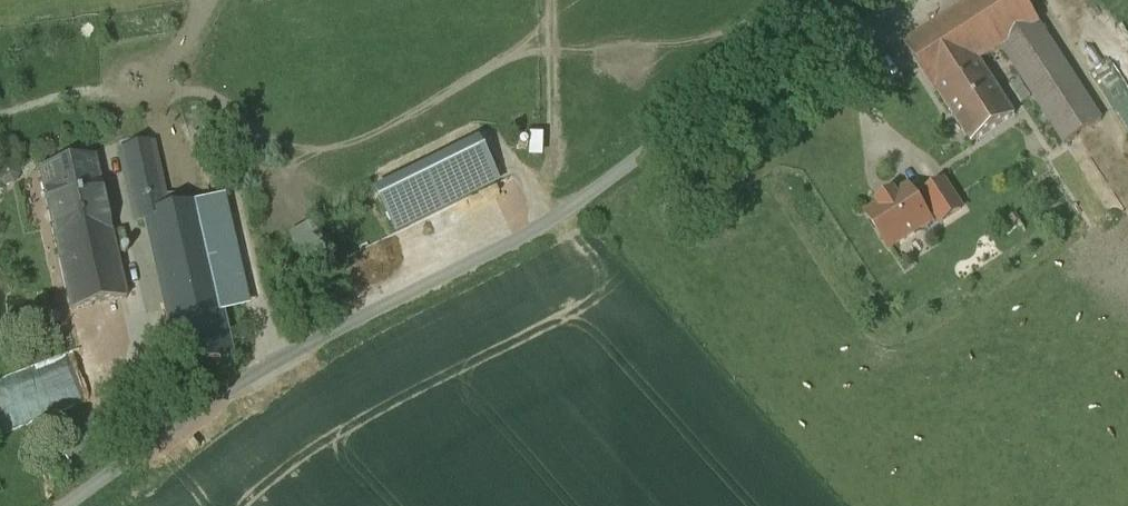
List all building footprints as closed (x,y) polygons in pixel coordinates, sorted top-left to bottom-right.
[(981,63),(1003,49),(1066,146),(1103,122),(1024,0),(977,0),(963,9),(905,46),(935,92),(937,91),(981,63)] [(977,0),(958,0),(963,9),(977,0)] [(1016,117),(981,63),(937,91),(972,145),(1016,117)] [(1020,81),(1010,87),(1022,105),(1031,99),(1020,81)] [(153,146),(120,153),(136,222),(145,220),(180,370),(231,358),(222,318),(249,312),(223,200),(168,212),(153,146)] [(480,146),(377,196),(396,236),(499,186),(480,146)] [(96,159),(40,171),(71,313),(127,301),(96,159)] [(942,224),(962,211),(944,184),(924,197),(925,198),(942,224)] [(868,216),(889,250),(931,223),(931,222),(918,202),(909,189),(896,198),(894,195),(879,205),(881,207),(868,216)] [(918,202),(931,222),(938,218),(925,198),(918,202)] [(309,229),(293,238),(311,271),(327,263),(309,229)]
